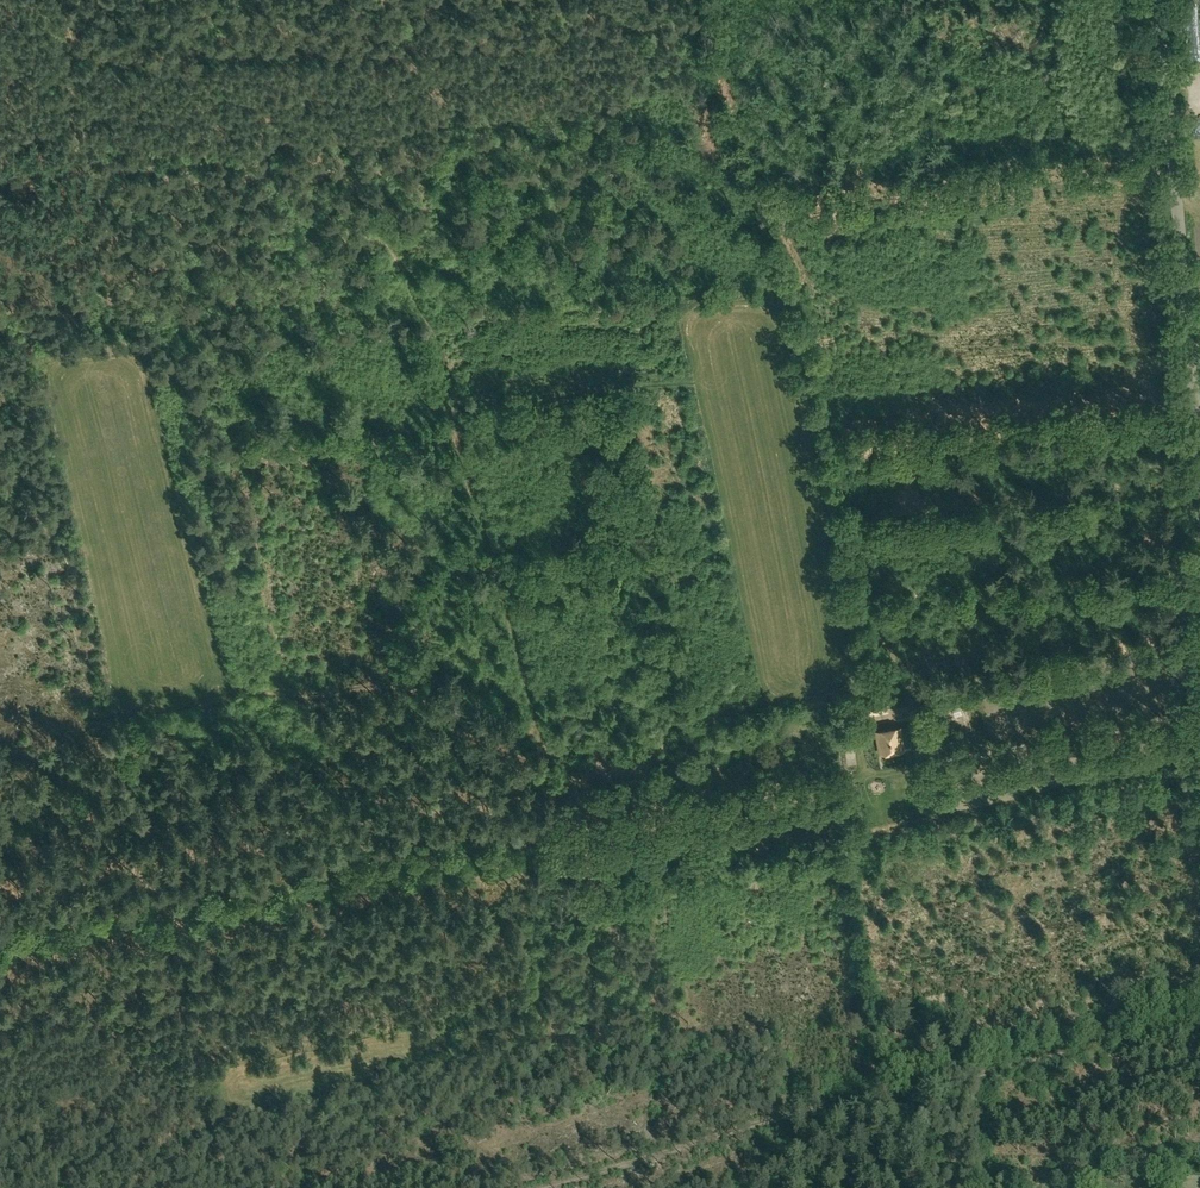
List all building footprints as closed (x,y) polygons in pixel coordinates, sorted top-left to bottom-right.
[(882,710),(880,694),(858,696),(860,713),(882,710)] [(968,712),(960,714),(962,725),(970,723),(968,712)] [(905,749),(901,727),(876,732),(880,754),(905,749)]
